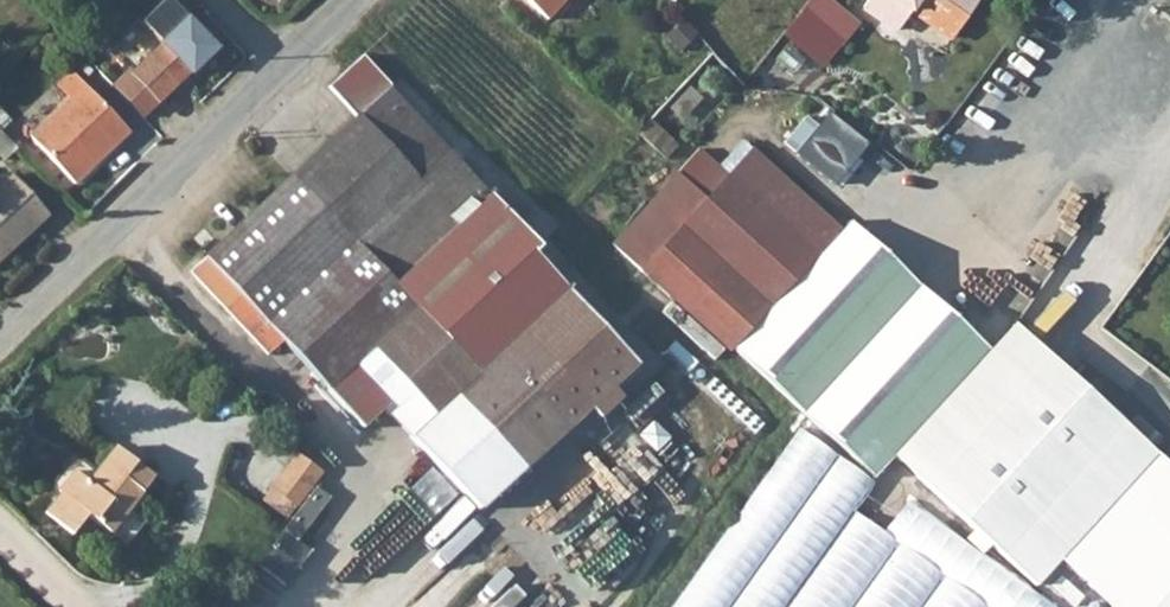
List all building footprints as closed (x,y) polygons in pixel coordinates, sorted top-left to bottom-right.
[(545,20),(566,0),(525,0),(545,20)] [(755,51),(778,24),(749,0),(730,0),(715,18),(755,51)] [(827,0),(812,0),(785,34),(814,57),(831,35),(827,32),(842,12),(827,0)] [(955,42),(985,0),(874,0),(866,10),(900,34),(917,9),(937,22),(933,27),(955,42)] [(184,23),(145,61),(175,91),(214,54),(184,23)] [(360,116),(195,271),(232,309),(246,295),(331,385),(360,359),(386,388),(378,397),(480,504),(634,360),(535,251),(445,336),(397,285),(492,196),(391,87),(394,84),(365,53),(331,85),(360,116)] [(68,104),(29,143),(74,190),(128,137),(70,77),(55,91),(68,104)] [(825,172),(858,131),(824,104),(791,144),(825,172)] [(1,137),(10,127),(0,117),(0,136),(1,137)] [(644,117),(630,130),(658,156),(671,141),(644,117)] [(1,137),(0,136),(0,162),(4,166),(17,154),(1,137)] [(749,149),(704,199),(791,278),(834,227),(749,149)] [(639,271),(704,199),(676,173),(611,246),(639,271)] [(0,195),(0,267),(48,221),(12,184),(0,195)] [(728,348),(791,278),(704,199),(639,271),(726,350),(728,348)] [(982,347),(842,221),(834,227),(791,278),(728,348),(869,476),(982,347)] [(1015,316),(887,461),(1033,589),(1161,444),(1015,316)] [(794,434),(672,606),(1080,606),(1063,595),(1055,606),(903,499),(879,533),(849,512),(868,486),(794,434)] [(81,469),(64,491),(113,530),(158,477),(122,447),(94,480),(81,469)] [(302,502),(326,470),(301,451),(277,483),(302,502)]
